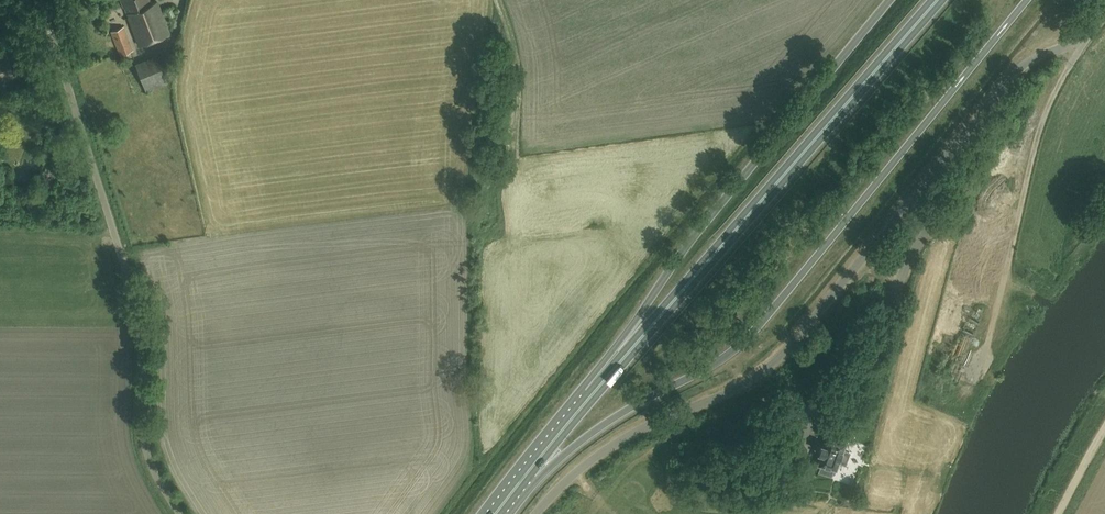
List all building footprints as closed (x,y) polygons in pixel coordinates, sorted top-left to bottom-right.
[(157,1),(152,3),(151,0),(121,0),(124,7),(125,6),(139,44),(169,31),(157,1)] [(120,55),(133,50),(123,26),(111,31),(120,55)] [(15,77),(5,50),(0,51),(0,82),(15,77)] [(142,81),(146,91),(167,83),(163,72),(159,61),(137,70),(142,81)] [(820,469),(831,473),(834,468),(837,469),(840,461),(845,463),(850,452),(844,449),(847,442),(829,435),(825,444),(822,443),(819,451),(822,452),(819,462),(822,463),(820,469)] [(771,477),(789,484),(793,472),(775,465),(771,477)]
